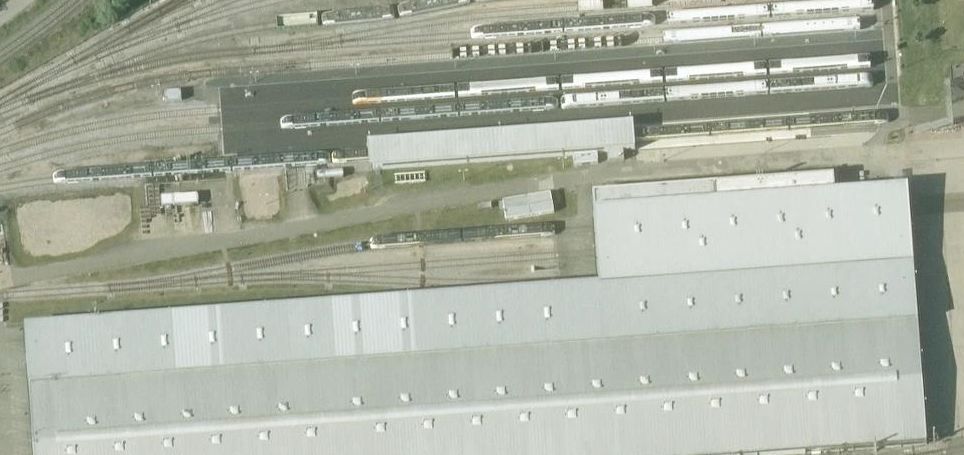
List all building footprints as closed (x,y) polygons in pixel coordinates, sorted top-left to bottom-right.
[(367,157),(368,172),(636,153),(635,138),(635,126),(366,145),(367,157)] [(834,178),(714,187),(715,205),(594,214),(596,229),(598,253),(599,276),(600,288),(594,289),(594,287),(26,329),(27,350),(29,379),(30,390),(917,326),(918,325),(917,309),(915,281),(913,256),(911,231),(910,210),(908,191),(835,196),(834,178)] [(714,187),(593,196),(594,214),(715,205),(714,187)] [(31,390),(33,415),(34,438),(35,454),(797,454),(926,446),(924,423),(922,396),(920,367),(918,345),(917,326),(31,390)]
